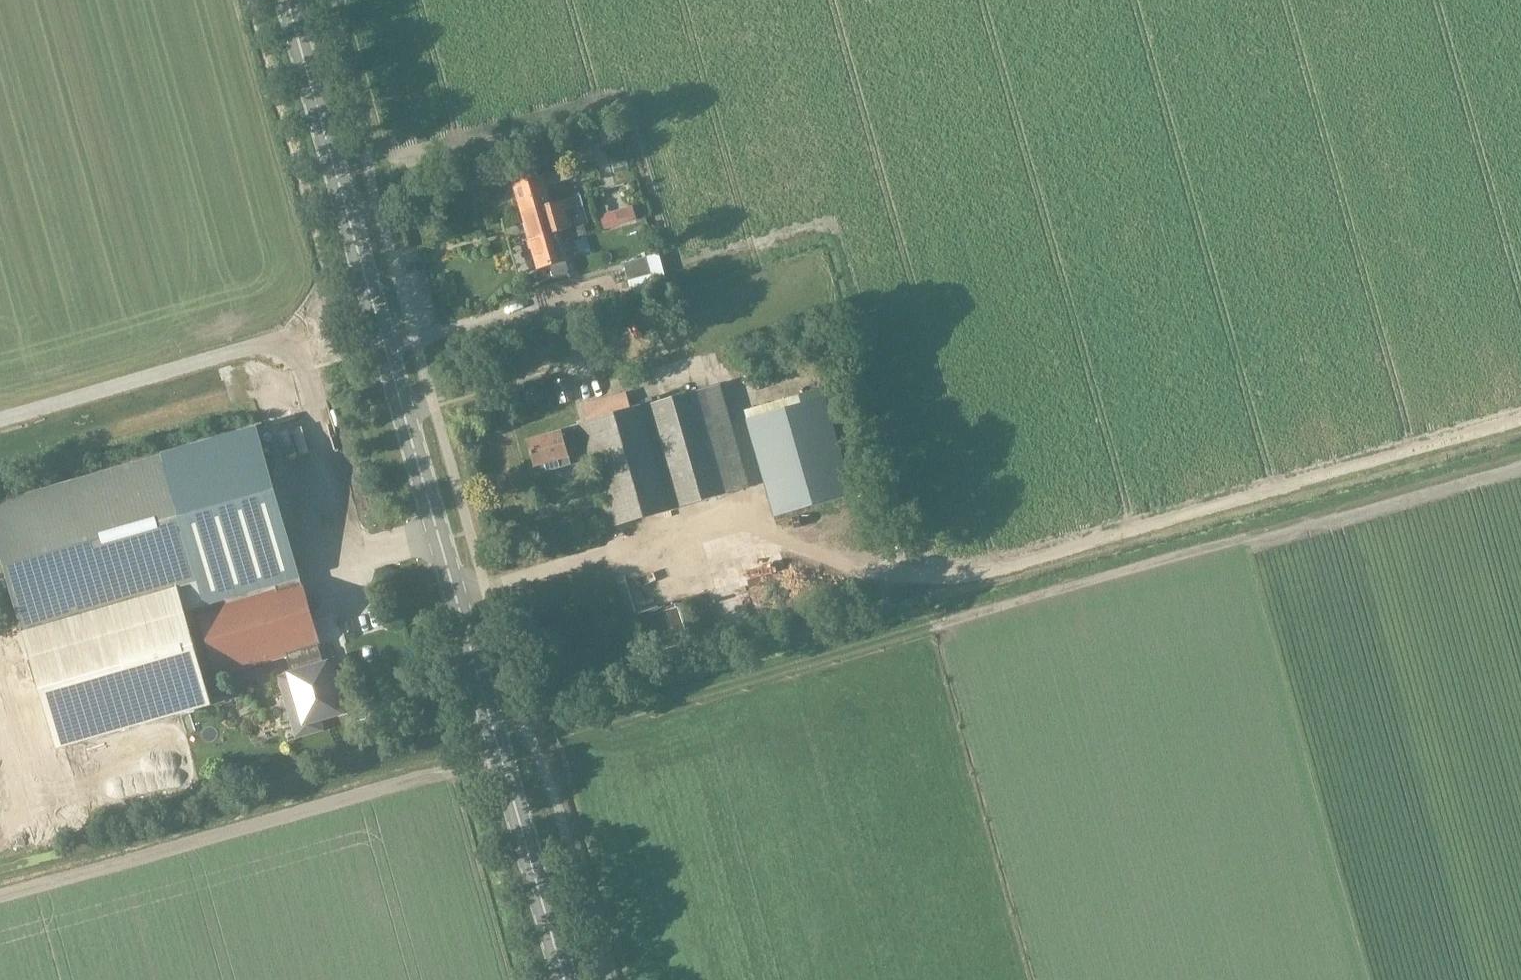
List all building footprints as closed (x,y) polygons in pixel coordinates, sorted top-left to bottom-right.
[(512,183),(520,211),(549,203),(544,186),(570,178),(567,167),(541,174),(512,183)] [(528,239),(573,226),(568,209),(583,205),(580,194),(549,203),(520,211),(528,239)] [(566,259),(561,242),(586,235),(583,224),(573,226),(528,239),(536,268),(549,264),(552,274),(556,276),(564,274),(566,269),(564,260),(566,259)] [(645,251),(622,258),(628,280),(652,274),(645,251)] [(608,527),(677,508),(747,488),(719,386),(580,424),(581,430),(562,435),(561,431),(526,441),(535,474),(570,464),(567,453),(586,447),(608,527)] [(851,496),(824,399),(747,420),(774,517),(851,496)] [(176,584),(195,579),(160,456),(0,502),(0,559),(55,750),(211,705),(176,584)] [(206,604),(197,607),(217,676),(287,656),(303,651),(320,647),(299,577),(206,604)] [(308,670),(303,651),(287,656),(292,675),(281,678),(286,695),(297,692),(305,720),(338,711),(325,666),(308,670)]
